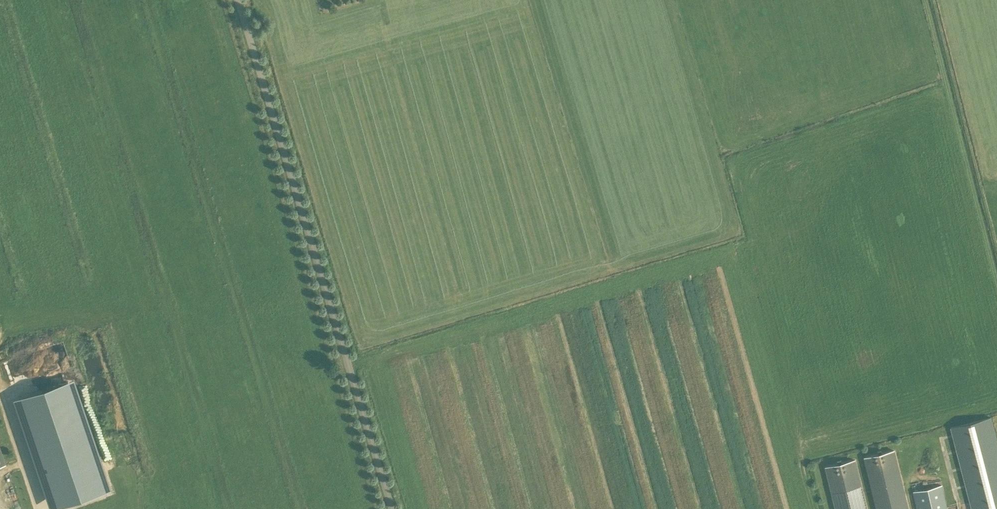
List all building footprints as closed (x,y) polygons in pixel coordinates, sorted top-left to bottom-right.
[(951,427),(972,508),(996,508),(996,441),(991,417),(951,427)] [(83,428),(35,444),(55,503),(102,487),(83,428)] [(894,450),(864,457),(877,508),(908,508),(894,450)] [(826,467),(836,508),(867,508),(854,460),(826,467)] [(918,508),(947,508),(941,485),(914,491),(918,508)]
